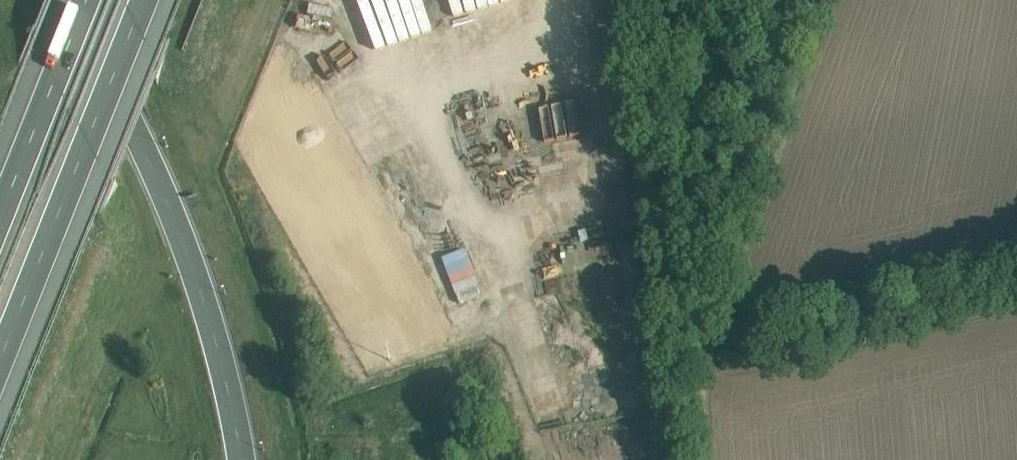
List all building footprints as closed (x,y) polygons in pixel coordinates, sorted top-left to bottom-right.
[(475,14),(511,10),(510,0),(473,0),(475,14)] [(299,39),(314,51),(313,53),(319,58),(347,21),(325,5),(299,39)] [(586,36),(587,58),(617,57),(617,35),(586,36)]
